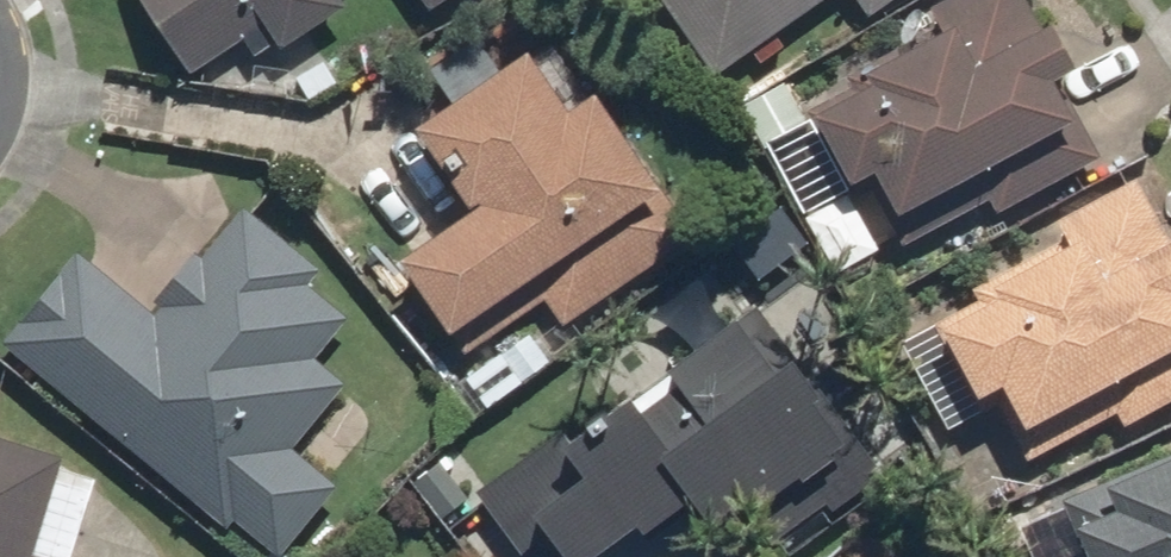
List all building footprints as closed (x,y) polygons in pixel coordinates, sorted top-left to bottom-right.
[(184,82),(238,46),(254,68),(342,9),(337,0),(128,0),(184,82)] [(448,0),(413,0),(424,17),(448,0)] [(708,81),(823,0),(650,0),(708,81)] [(1018,0),(940,0),(921,11),(934,35),(794,108),(845,202),(867,190),(897,248),(1095,143),(1018,0)] [(861,21),(890,0),(846,0),(861,21)] [(558,332),(693,238),(591,91),(555,116),(513,56),(400,134),(456,214),(376,270),(443,366),(536,302),(558,332)] [(1132,175),(1045,223),(1056,243),(915,319),(961,402),(981,391),(1020,462),(1109,414),(1118,431),(1170,403),(1170,246),(1132,175)] [(0,339),(0,353),(249,556),(273,556),(330,488),(285,451),(341,383),(311,358),(344,318),(303,284),(316,269),(238,205),(145,318),(69,255),(0,339)] [(467,496),(509,556),(595,556),(675,504),(701,543),(846,447),(751,307),(467,496)] [(96,471),(0,442),(0,556),(69,556),(96,471)] [(1008,524),(1022,556),(1170,556),(1170,453),(1008,524)]
